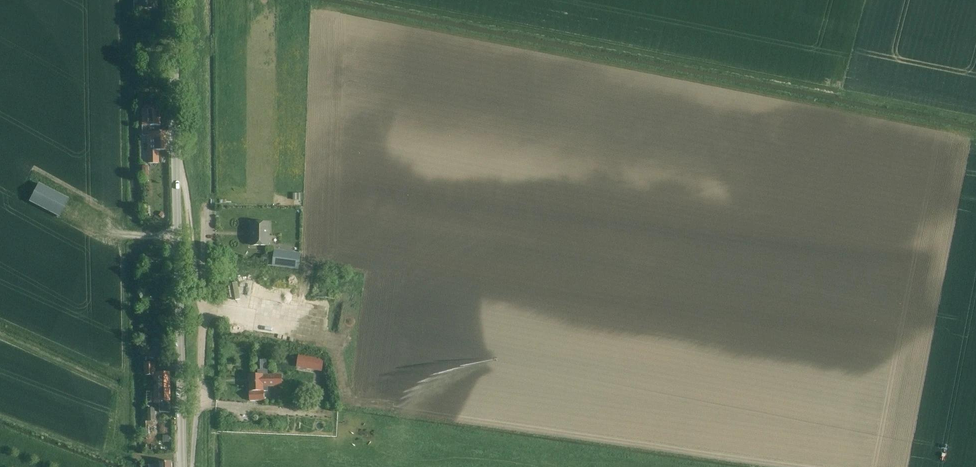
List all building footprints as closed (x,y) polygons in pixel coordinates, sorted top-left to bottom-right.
[(143,110),(141,110),(142,130),(142,136),(147,136),(148,151),(148,163),(157,163),(158,163),(158,150),(159,150),(165,150),(165,133),(162,133),(151,133),(151,130),(151,125),(160,125),(160,110),(156,110),(155,110),(143,110)] [(58,217),(67,199),(37,184),(28,201),(58,217)] [(268,246),(269,223),(252,223),(251,245),(268,246)] [(272,259),(272,266),(282,267),(298,269),(300,253),(274,250),(272,259)] [(297,354),(295,368),(315,371),(317,357),(297,354)] [(153,387),(169,387),(169,373),(154,373),(154,364),(143,364),(143,376),(153,376),(153,387)] [(257,375),(249,376),(249,392),(249,401),(264,401),(264,392),(264,391),(268,391),(267,387),(282,386),(281,375),(267,375),(267,370),(257,370),(257,375)] [(169,387),(153,387),(153,403),(159,403),(159,401),(170,401),(169,387)] [(155,424),(148,424),(148,434),(156,434),(155,424)] [(169,435),(160,435),(160,443),(170,443),(169,435)]
